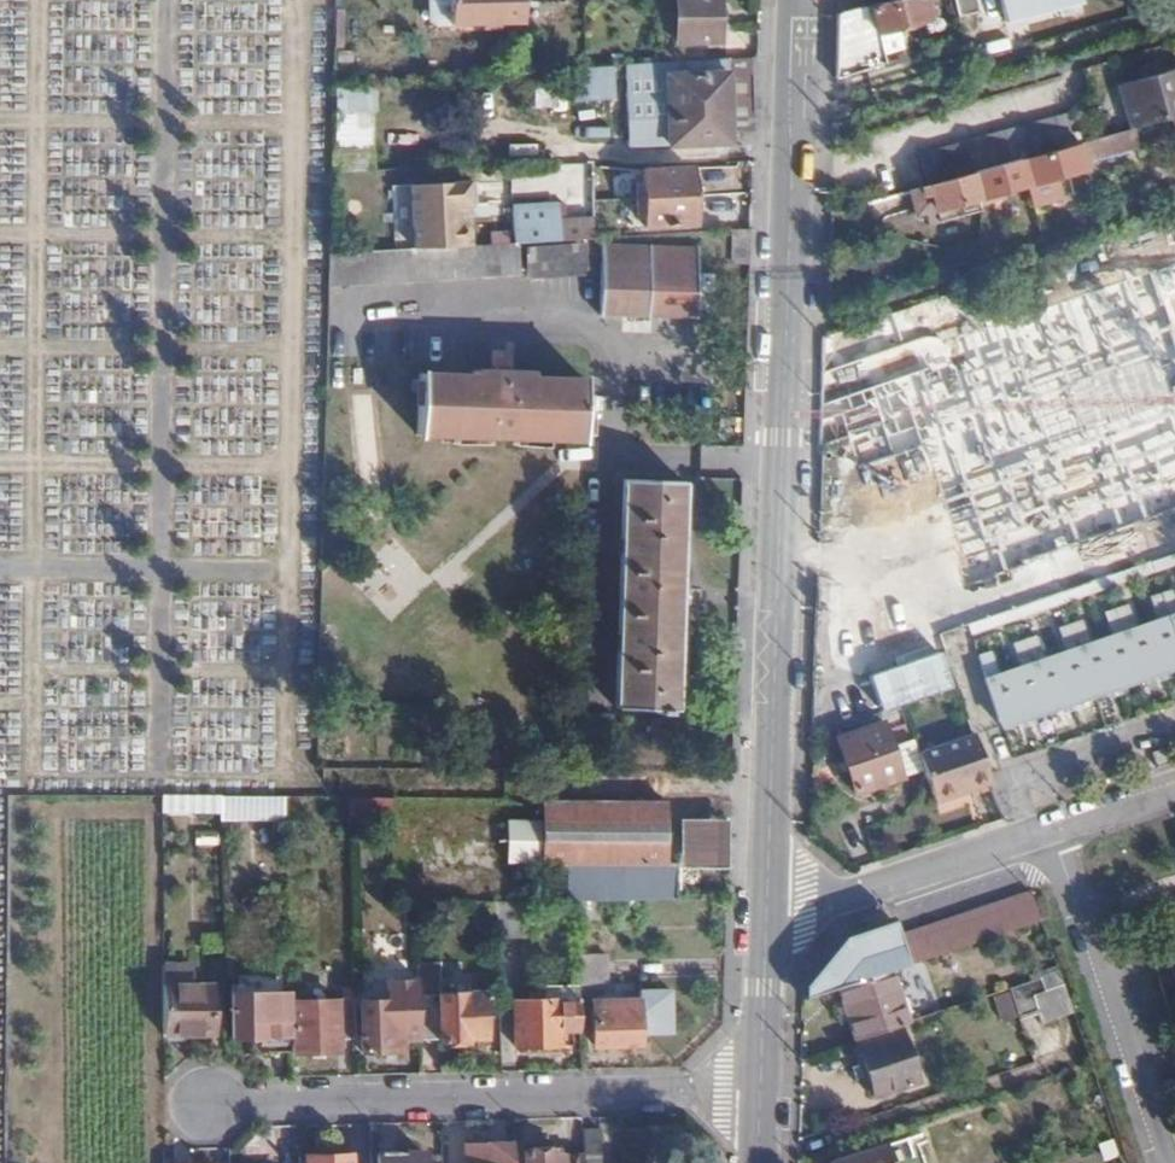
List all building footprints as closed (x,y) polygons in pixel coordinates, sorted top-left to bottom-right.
[(449,0),(427,0),(427,24),(449,23),(449,0)] [(521,0),(449,0),(449,23),(521,20),(521,0)] [(719,0),(674,0),(674,41),(718,40),(719,0)] [(871,4),(878,33),(884,57),(905,51),(899,27),(933,18),(930,0),(885,0),(871,4)] [(957,12),(977,7),(975,0),(955,0),(957,12)] [(977,7),(981,28),(1006,22),(1001,0),(975,0),(977,7)] [(1006,22),(1080,1),(1079,0),(1001,0),(1006,22)] [(838,12),(836,72),(884,57),(878,33),(871,4),(838,12)] [(750,57),(725,59),(664,62),(666,76),(726,73),(729,141),(753,139),(750,57)] [(884,57),(836,72),(836,76),(835,82),(886,66),(884,57)] [(666,76),(664,62),(623,64),(627,146),(729,141),(726,73),(666,76)] [(608,65),(570,67),(572,99),(610,97),(608,65)] [(1130,128),(1174,116),(1174,70),(1120,84),(1130,128)] [(564,108),(564,91),(532,92),(533,109),(564,108)] [(333,110),(331,148),(368,148),(368,109),(333,110)] [(920,155),(926,184),(999,165),(1026,157),(1064,147),(1057,117),(920,155)] [(1031,181),(1041,218),(1072,210),(1063,172),(1084,167),(1083,160),(1134,145),(1130,128),(1064,147),(1026,157),(1031,181)] [(926,184),(911,188),(917,211),(937,206),(940,219),(985,206),(982,193),(1031,181),(1026,157),(999,165),(926,184)] [(640,198),(691,196),(690,172),(640,174),(640,198)] [(691,224),(691,196),(640,198),(641,224),(691,224)] [(1119,348),(1174,329),(1174,222),(1088,256),(1119,348)] [(583,240),(590,239),(590,226),(556,227),(557,241),(583,240)] [(749,262),(750,231),(732,232),(732,262),(749,262)] [(584,276),(583,240),(557,241),(524,243),(525,278),(584,276)] [(518,243),(328,254),(327,286),(520,274),(518,243)] [(599,245),(597,316),(628,316),(690,316),(692,248),(599,245)] [(938,325),(961,318),(953,291),(867,318),(894,403),(956,383),(938,325)] [(582,439),(583,376),(530,374),(530,370),(470,368),(470,373),(417,371),(417,433),(582,439)] [(871,506),(926,481),(900,423),(845,448),(871,506)] [(622,480),(614,706),(670,708),(673,604),(674,587),(678,482),(622,480)] [(1109,575),(1072,588),(937,633),(943,649),(944,652),(1174,574),(1174,553),(1109,575)] [(674,587),(673,604),(685,604),(685,587),(674,587)] [(987,677),(1003,726),(1174,667),(1174,614),(987,677)] [(937,633),(914,641),(920,657),(943,649),(937,633)] [(915,752),(908,731),(888,738),(883,721),(838,736),(856,792),(900,778),(899,773),(919,766),(915,752)] [(915,752),(919,766),(924,778),(929,795),(963,784),(966,794),(991,786),(972,733),(915,752)] [(1149,751),(1154,767),(1173,760),(1168,744),(1149,751)] [(932,804),(966,794),(963,784),(929,795),(932,804)] [(664,864),(665,799),(541,799),(541,821),(506,821),(504,862),(565,863),(565,901),(674,900),(674,864),(664,864)] [(676,865),(721,866),(723,819),(677,817),(676,865)] [(874,824),(875,827),(889,823),(888,819),(874,824)] [(1039,920),(1029,891),(897,936),(906,964),(1039,920)] [(906,964),(897,936),(892,920),(848,935),(842,937),(803,985),(802,998),(838,986),(891,969),(906,964)] [(605,955),(575,955),(576,984),(576,992),(600,993),(601,976),(605,976),(605,955)] [(162,963),(162,1034),(212,1033),(211,984),(189,984),(189,963),(162,963)] [(908,1023),(891,969),(838,986),(855,1041),(908,1023)] [(1046,991),(1042,979),(1009,990),(1019,1019),(1039,1012),(1035,995),(1046,991)] [(557,1029),(577,1029),(576,992),(576,984),(567,983),(567,991),(567,1001),(532,1001),(513,1000),(513,1044),(556,1045),(557,1029)] [(417,1002),(418,1039),(439,1038),(439,1044),(466,1044),(466,1038),(484,1038),(484,996),(442,996),(442,989),(437,987),(417,987),(417,1002)] [(532,991),(532,1001),(567,1001),(567,991),(532,991)] [(290,1036),(289,1000),(234,1001),(234,1036),(260,1036),(260,1043),(290,1043),(290,1036)] [(357,1038),(357,1004),(339,1004),(340,1000),(289,1000),(290,1036),(290,1043),(290,1051),(290,1052),(340,1052),(340,1039),(357,1038)] [(404,1039),(418,1039),(417,1002),(363,1003),(363,1052),(403,1051),(404,1039)] [(639,1044),(639,1002),(593,1002),(593,1043),(639,1044)] [(915,1080),(899,1029),(856,1043),(873,1094),(915,1080)] [(582,1129),(583,1162),(599,1162),(598,1129),(582,1129)] [(511,1143),(467,1145),(467,1162),(512,1162),(511,1143)] [(880,1146),(828,1162),(829,1162),(886,1162),(880,1146)] [(577,1152),(554,1153),(554,1148),(526,1148),(526,1162),(578,1162),(577,1152)] [(423,1153),(378,1154),(378,1162),(423,1162),(423,1153)]
